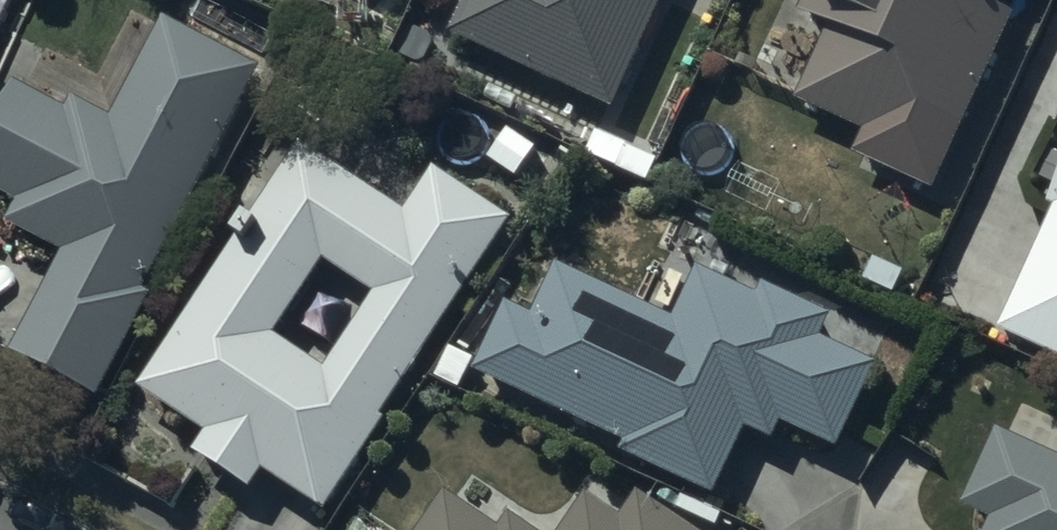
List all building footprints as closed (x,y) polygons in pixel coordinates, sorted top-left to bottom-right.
[(453,45),(615,115),(665,0),(473,0),(453,45)] [(797,30),(831,46),(802,109),(945,176),(1016,22),(1002,16),(1010,0),(811,0),(797,30)] [(165,28),(115,128),(74,108),(67,120),(17,95),(0,128),(0,202),(21,213),(10,235),(62,261),(12,361),(100,405),(151,304),(146,301),(259,75),(165,28)] [(385,429),(515,232),(436,180),(406,225),(301,156),(140,399),(209,444),(196,464),(252,501),(263,484),(325,524),(387,430),(385,429)] [(1050,214),(1056,217),(1000,340),(1056,367),(1056,199),(1050,214)] [(673,330),(557,273),(532,323),(510,312),(476,381),(623,452),(618,462),(716,509),(750,439),(773,450),(782,432),(838,459),(878,376),(821,348),(831,328),(766,296),(760,308),(699,278),(673,330)] [(998,440),(963,516),(990,528),(989,529),(1056,529),(1056,467),(998,440)] [(639,499),(621,526),(589,503),(570,529),(683,529),(639,499)] [(448,501),(428,529),(490,529),(448,501)]
